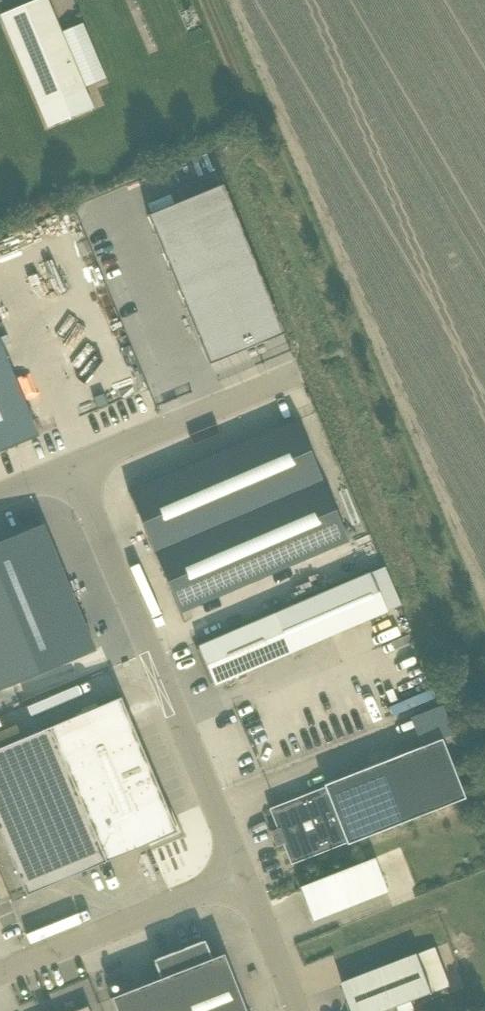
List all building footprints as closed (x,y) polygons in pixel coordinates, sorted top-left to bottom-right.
[(0,16),(40,109),(85,90),(47,0),(37,0),(0,16)] [(147,215),(209,365),(284,334),(223,184),(147,215)] [(36,436),(0,349),(0,451),(36,436)] [(348,541),(297,421),(128,493),(180,613),(348,541)] [(42,524),(0,542),(0,691),(95,652),(42,524)] [(68,577),(73,598),(93,593),(88,572),(68,577)] [(291,653),(274,614),(198,646),(215,686),(291,653)] [(120,699),(0,749),(0,835),(25,895),(158,840),(176,832),(120,699)] [(324,788),(269,809),(277,830),(273,832),(273,833),(274,833),(279,844),(277,844),(278,845),(282,844),(291,865),(346,844),(347,845),(465,799),(442,739),(323,786),(324,788)] [(313,921),(387,892),(374,858),(300,888),(313,921)] [(64,914),(67,923),(77,919),(78,921),(99,913),(96,903),(64,914)] [(153,960),(160,979),(111,998),(116,1010),(245,1010),(223,954),(212,959),(204,940),(153,960)] [(397,1008),(434,994),(418,954),(342,984),(353,1010),(398,1010),(397,1008)]
